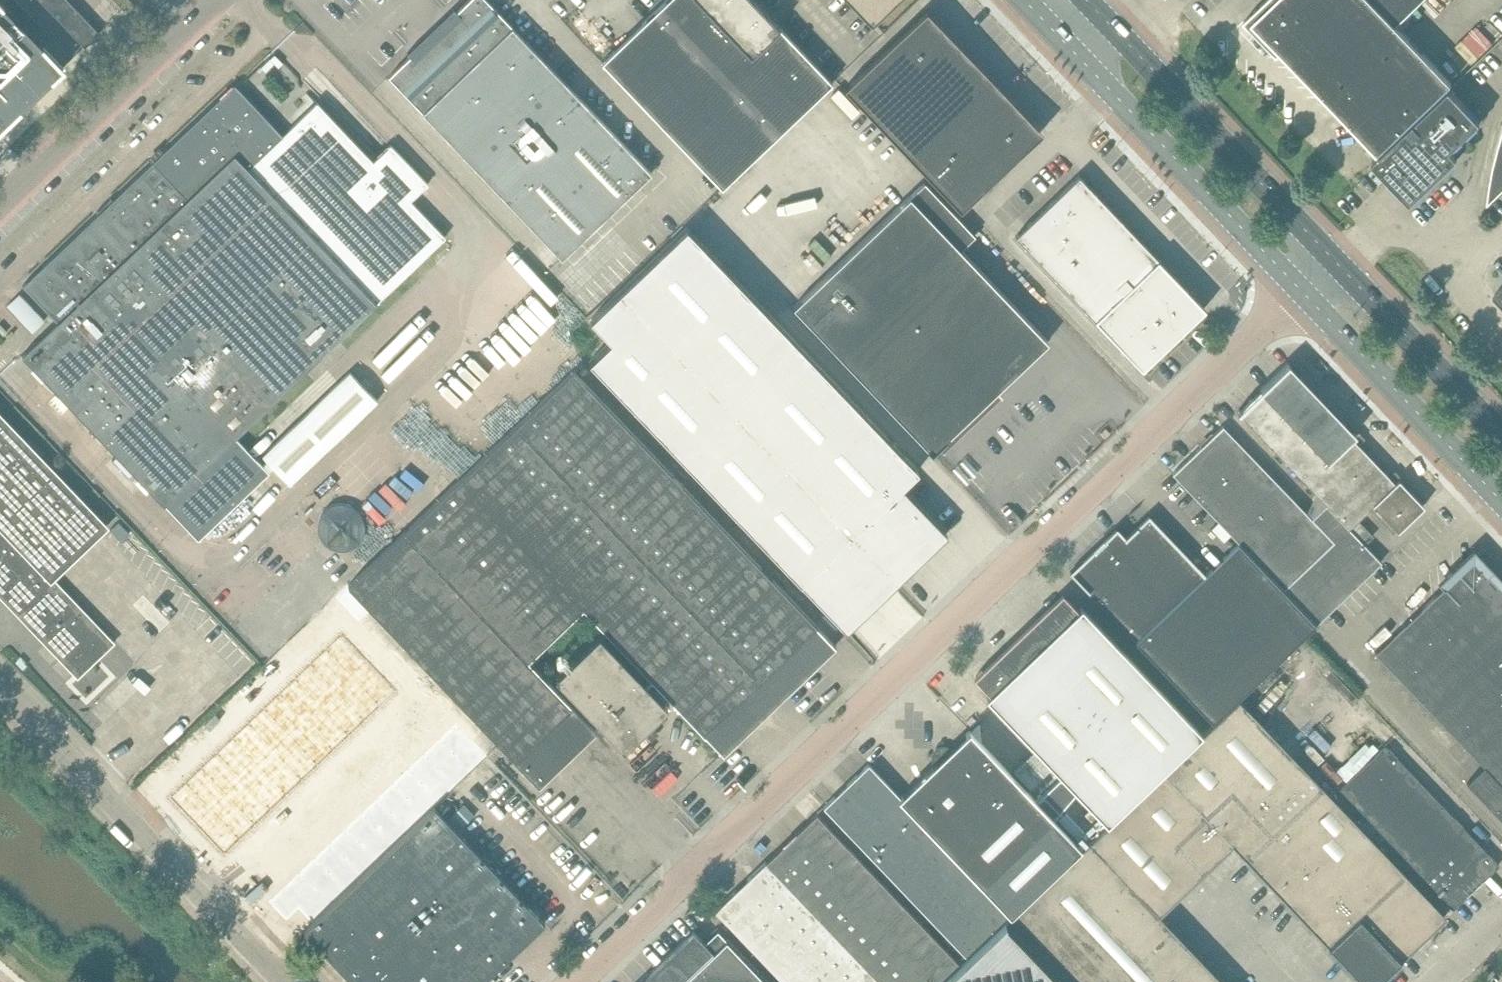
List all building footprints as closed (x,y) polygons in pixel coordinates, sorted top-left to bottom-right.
[(85,47),(100,32),(69,0),(40,0),(85,47)] [(130,0),(115,0),(124,9),(132,2),(130,0)] [(457,11),(454,8),(452,9),(458,15),(442,30),(440,27),(439,28),(440,29),(428,40),(428,39),(427,40),(429,42),(414,57),(408,52),(407,53),(410,56),(388,76),(562,258),(652,173),(565,83),(486,0),(469,0),(457,11)] [(832,82),(754,0),(667,0),(602,63),(722,188),(832,82)] [(870,19),(890,0),(852,0),(870,19)] [(1253,13),(1245,21),(1253,30),(1277,55),(1281,51),(1379,152),(1452,82),(1397,24),(1422,0),(1266,0),(1253,13)] [(63,67),(0,1),(0,128),(63,67)] [(844,88),(960,210),(1043,132),(926,10),(844,88)] [(391,144),(390,145),(374,161),(317,102),(283,136),(235,84),(23,285),(58,322),(23,355),(198,540),(270,472),(269,471),(274,466),(291,484),(378,401),(350,372),(263,455),(268,461),(263,465),(236,437),(446,237),(411,200),(429,184),(391,144)] [(1449,89),(1372,162),(1410,202),(1458,157),(1451,150),(1480,121),(1449,89)] [(1490,183),(1488,202),(1501,188),(1501,134),(1498,145),(1494,165),(1490,183)] [(1015,236),(1142,369),(1205,308),(1079,176),(1015,236)] [(793,307),(932,453),(938,447),(943,452),(944,450),(937,443),(987,396),(989,398),(1049,341),(910,196),(793,307)] [(816,599),(835,619),(846,630),(897,581),(947,533),(902,486),(919,470),(687,227),(590,319),(611,341),(589,361),(816,599)] [(1493,295),(1501,304),(1501,287),(1493,295)] [(1305,481),(1352,437),(1356,433),(1288,362),(1237,411),(1239,413),(1240,412),(1305,481)] [(759,722),(757,720),(766,712),(760,707),(775,693),(831,640),(813,621),(610,408),(573,370),(518,424),(460,479),(583,607),(645,672),(652,679),(660,687),(683,712),(723,753),(750,727),(752,729),(759,722)] [(82,677),(113,647),(73,604),(70,606),(45,579),(102,524),(0,418),(0,591),(82,677)] [(1223,426),(1173,474),(1219,522),(1231,535),(1283,589),(1333,542),(1307,514),(1223,426)] [(1394,482),(1373,460),(1352,437),(1305,481),(1316,492),(1349,527),(1358,519),(1373,505),(1400,480),(1398,478),(1394,482)] [(460,479),(336,597),(362,625),(374,614),(539,785),(555,770),(549,764),(589,726),(595,732),(596,731),(528,660),(583,607),(460,479)] [(1424,505),(1400,480),(1373,505),(1397,530),(1424,505)] [(1333,542),(1283,589),(1315,623),(1346,594),(1381,561),(1364,543),(1349,527),(1316,492),(1307,514),(1333,542)] [(321,523),(321,527),(321,530),(322,534),(324,538),(326,541),(329,544),(332,546),(336,548),(339,549),(343,549),(347,549),(351,548),(355,546),(358,544),(361,541),(363,538),(365,534),(366,530),(366,527),(366,523),(365,519),(363,515),(361,512),(358,509),(355,507),(351,505),(347,504),(343,504),(339,504),(336,505),(332,507),(329,509),(326,512),(324,515),(322,519),(321,523)] [(1213,722),(1239,698),(1316,625),(1239,544),(1207,574),(1148,514),(1136,526),(1140,530),(1130,541),(1117,527),(1070,572),(1213,722)] [(1373,535),(1358,519),(1349,527),(1364,543),(1373,535)] [(1473,558),(1375,651),(1458,738),(1501,696),(1501,588),(1473,558)] [(1018,635),(1155,778),(1203,732),(1082,607),(1079,610),(1062,593),(1018,635)] [(341,633),(325,648),(326,648),(353,677),(369,662),(341,633)] [(647,683),(652,679),(645,672),(640,677),(599,634),(554,676),(623,748),(668,706),(647,683)] [(1018,635),(974,677),(990,694),(986,697),(1061,776),(1036,800),(1053,818),(1076,791),(1107,824),(1126,805),(1155,778),(1018,635)] [(325,648),(310,663),(337,692),(353,677),(326,648),(325,648)] [(369,662),(353,677),(380,706),(381,706),(397,691),(369,662)] [(310,663),(294,678),(322,707),(337,692),(310,663)] [(353,677),(337,692),(365,721),(381,706),(380,706),(353,677)] [(294,678),(278,692),(279,693),(306,722),(322,707),(294,678)] [(278,692),(263,707),(291,736),(306,722),(279,693),(278,692)] [(337,692),(322,707),(349,736),(350,736),(365,721),(337,692)] [(1458,738),(1484,766),(1466,783),(1501,820),(1501,696),(1458,738)] [(1230,844),(1244,859),(1321,785),(1239,698),(1213,722),(1203,732),(1155,778),(1126,805),(1195,878),(1230,844)] [(263,707),(247,722),(275,751),(291,736),(263,707)] [(322,707),(306,722),(334,751),(350,736),(349,736),(322,707)] [(247,722),(232,737),(259,766),(275,751),(247,722)] [(306,722),(291,736),(318,765),(319,766),(334,751),(306,722)] [(456,724),(440,739),(441,739),(471,771),(487,756),(456,724)] [(900,797),(921,818),(875,861),(966,956),(973,949),(1013,911),(1081,848),(970,730),(949,750),(946,747),(933,760),(936,763),(900,797)] [(291,736),(275,751),(303,780),(303,781),(319,766),(318,765),(291,736)] [(232,737),(216,752),(244,781),(259,766),(232,737)] [(440,739),(425,754),(456,786),(471,771),(441,739),(440,739)] [(1453,909),(1499,865),(1385,745),(1338,789),(1453,909)] [(275,751),(259,766),(287,795),(287,796),(303,781),(303,780),(275,751)] [(216,752),(200,766),(201,767),(228,796),(244,781),(216,752)] [(425,754),(409,768),(410,769),(440,801),(456,786),(425,754)] [(900,797),(868,764),(823,807),(875,861),(921,818),(900,797)] [(200,766),(185,781),(185,782),(213,811),(228,796),(201,767),(200,766)] [(259,766),(244,781),(272,810),(287,796),(287,795),(259,766)] [(409,768),(394,783),(394,784),(424,815),(440,801),(410,769),(409,768)] [(185,781),(169,796),(197,825),(213,811),(185,782),(185,781)] [(244,781),(228,796),(256,825),(272,810),(244,781)] [(394,783),(378,798),(379,798),(409,830),(424,815),(394,784),(394,783)] [(1363,981),(1376,981),(1446,916),(1443,914),(1321,785),(1244,859),(1363,981)] [(228,796),(213,811),(240,840),(241,840),(256,825),(228,796)] [(378,798),(363,813),(393,845),(409,830),(379,798),(378,798)] [(1195,878),(1126,805),(1107,824),(1081,848),(1013,911),(1080,981),(1114,981),(1172,928),(1158,913),(1195,878)] [(306,933),(307,932),(354,981),(352,981),(483,981),(545,923),(435,807),(430,811),(422,819),(406,834),(391,849),(383,856),(375,864),(360,878),(344,893),(329,908),(304,931),(306,933)] [(213,811),(197,825),(225,855),(227,853),(241,840),(240,840),(213,811)] [(363,813),(347,828),(378,860),(393,845),(363,813)] [(766,862),(881,981),(941,981),(960,964),(816,813),(795,833),(800,838),(789,849),(784,844),(766,862)] [(347,828),(332,843),(362,875),(378,860),(347,828)] [(332,843),(316,857),(316,858),(347,890),(362,875),(332,843)] [(316,857),(300,872),(301,873),(331,904),(347,890),(316,858),(316,857)] [(766,862),(747,879),(752,884),(741,895),(736,890),(715,910),(784,981),(881,981),(766,862)] [(272,900),(270,902),(287,919),(299,908),(313,922),(331,904),(301,873),(300,872),(272,900)] [(941,981),(1062,981),(1004,922),(941,981)] [(1172,928),(1114,981),(1224,981),(1172,928)] [(726,939),(713,951),(693,931),(639,981),(768,981),(726,939)]
